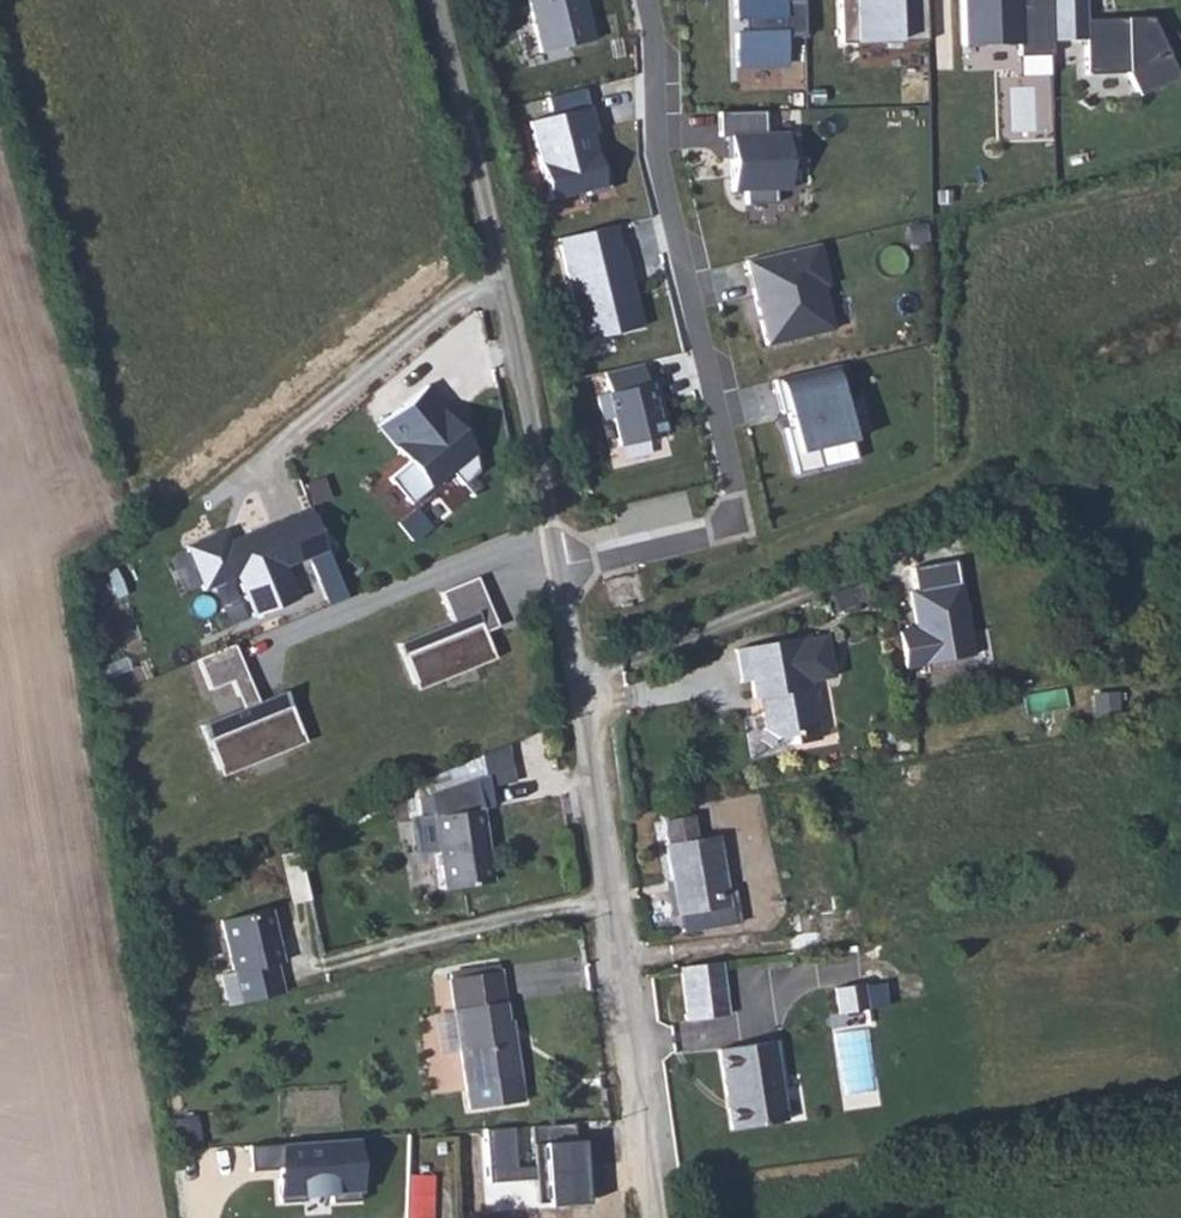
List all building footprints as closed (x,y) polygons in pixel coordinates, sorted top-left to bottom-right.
[(540,53),(594,40),(584,0),(528,0),(540,53)] [(784,65),(784,38),(803,37),(802,0),(783,1),(783,0),(735,0),(735,18),(743,17),(744,33),(736,34),(736,67),(784,65)] [(927,41),(926,0),(840,0),(841,43),(927,41)] [(963,47),(1017,45),(1018,56),(1051,55),(1050,41),(1049,0),(1029,0),(1029,5),(1018,5),(1017,0),(962,0),(963,47)] [(1050,41),(1085,40),(1085,75),(1126,73),(1137,96),(1178,77),(1150,18),(1085,20),(1085,0),(1049,0),(1050,41)] [(531,121),(549,201),(607,188),(589,108),(531,121)] [(785,135),(728,137),(730,191),(786,190),(785,135)] [(642,327),(622,246),(619,246),(614,226),(559,239),(583,341),(642,327)] [(828,286),(818,244),(746,261),(766,345),(833,330),(823,287),(828,286)] [(667,435),(659,402),(654,403),(650,383),(647,384),(642,364),(604,373),(609,393),(597,395),(603,419),(612,417),(619,446),(667,435)] [(847,399),(838,365),(774,381),(782,414),(788,412),(791,427),(785,429),(796,474),(821,468),(817,449),(851,441),(841,400),(847,399)] [(655,382),(650,383),(654,403),(659,402),(655,382)] [(389,479),(410,504),(431,487),(428,483),(447,468),(461,485),(477,472),(470,426),(450,429),(437,415),(445,407),(427,385),(379,425),(409,463),(389,479)] [(267,527),(284,570),(306,561),(324,604),(345,595),(310,509),(267,527)] [(267,527),(230,541),(220,545),(215,534),(186,547),(203,590),(236,577),(252,617),(298,599),(284,570),(267,527)] [(225,530),(215,534),(220,545),(230,541),(225,530)] [(414,688),(491,657),(474,614),(487,608),(475,577),(439,593),(450,621),(396,643),(414,688)] [(897,632),(904,669),(974,655),(959,579),(906,589),(914,628),(897,632)] [(481,632),(495,627),(487,608),(474,614),(481,632)] [(796,631),(732,645),(739,678),(748,676),(752,693),(757,692),(763,691),(766,701),(761,709),(765,724),(777,732),(792,729),(794,738),(819,732),(806,674),(830,669),(821,627),(796,633),(796,631)] [(246,666),(234,635),(193,652),(205,683),(232,672),(246,666)] [(257,694),(246,666),(232,672),(243,699),(257,694)] [(301,726),(283,683),(257,694),(243,699),(201,716),(219,760),(301,726)] [(763,691),(757,692),(761,709),(766,701),(763,691)] [(434,818),(481,809),(494,807),(492,786),(518,777),(511,745),(415,781),(419,799),(427,796),(434,818)] [(427,796),(419,799),(421,818),(412,819),(418,854),(439,850),(445,890),(492,882),(489,862),(485,860),(484,848),(486,845),(481,809),(434,818),(427,796)] [(730,902),(719,835),(696,838),(691,814),(665,819),(676,877),(684,876),(693,928),(749,922),(745,901),(730,902)] [(846,902),(790,904),(792,946),(848,944),(846,902)] [(222,975),(229,1005),(282,993),(275,963),(281,962),(269,910),(221,921),(234,972),(222,975)] [(721,958),(682,962),(690,1016),(728,1011),(721,958)] [(449,974),(450,979),(499,971),(499,967),(449,974)] [(522,1102),(512,1034),(509,1035),(499,971),(450,979),(455,1012),(461,1052),(469,1109),(522,1102)] [(442,1054),(461,1052),(455,1012),(436,1015),(442,1054)] [(770,1038),(716,1046),(728,1125),(781,1118),(770,1038)] [(537,1204),(595,1200),(589,1121),(486,1128),(490,1183),(535,1180),(537,1204)] [(195,1128),(172,1133),(177,1160),(201,1158),(195,1128)] [(356,1139),(249,1146),(250,1171),(284,1169),(285,1178),(278,1179),(279,1203),(305,1201),(304,1194),(330,1193),(331,1203),(360,1201),(356,1139)] [(437,1173),(411,1172),(409,1217),(435,1217),(437,1173)]
